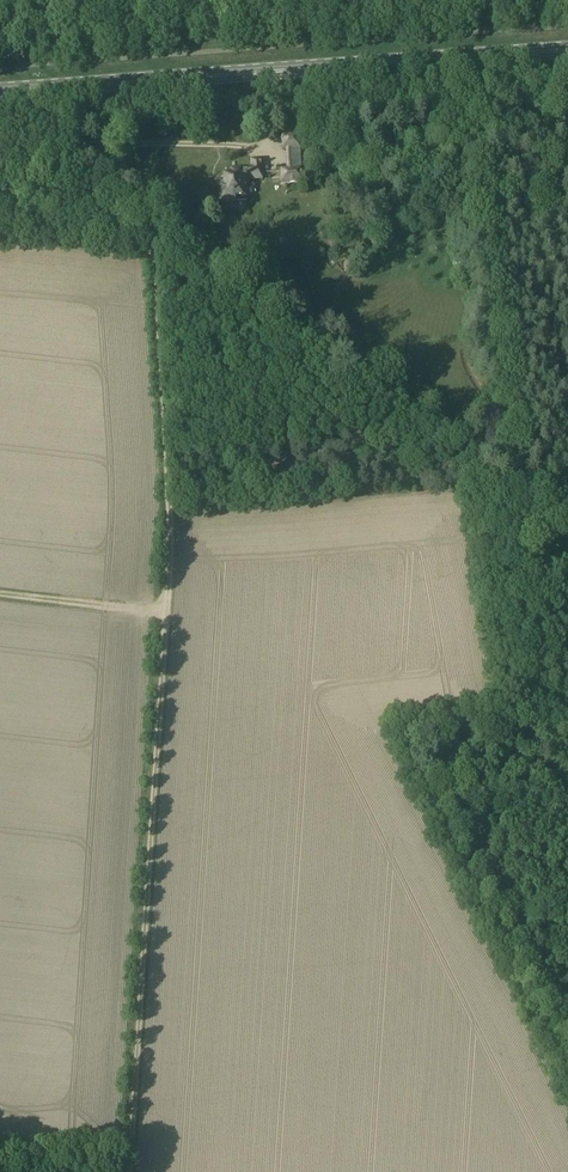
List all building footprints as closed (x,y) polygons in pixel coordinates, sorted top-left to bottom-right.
[(284,151),(288,150),(300,150),(302,150),(301,133),(283,134),(284,151)] [(235,198),(247,197),(246,177),(261,176),(260,161),(251,161),(252,168),(227,169),(228,185),(220,185),(221,204),(235,203),(235,198)] [(304,184),(303,168),(280,170),(281,185),(304,184)] [(31,185),(17,186),(17,194),(31,193),(31,185)]
